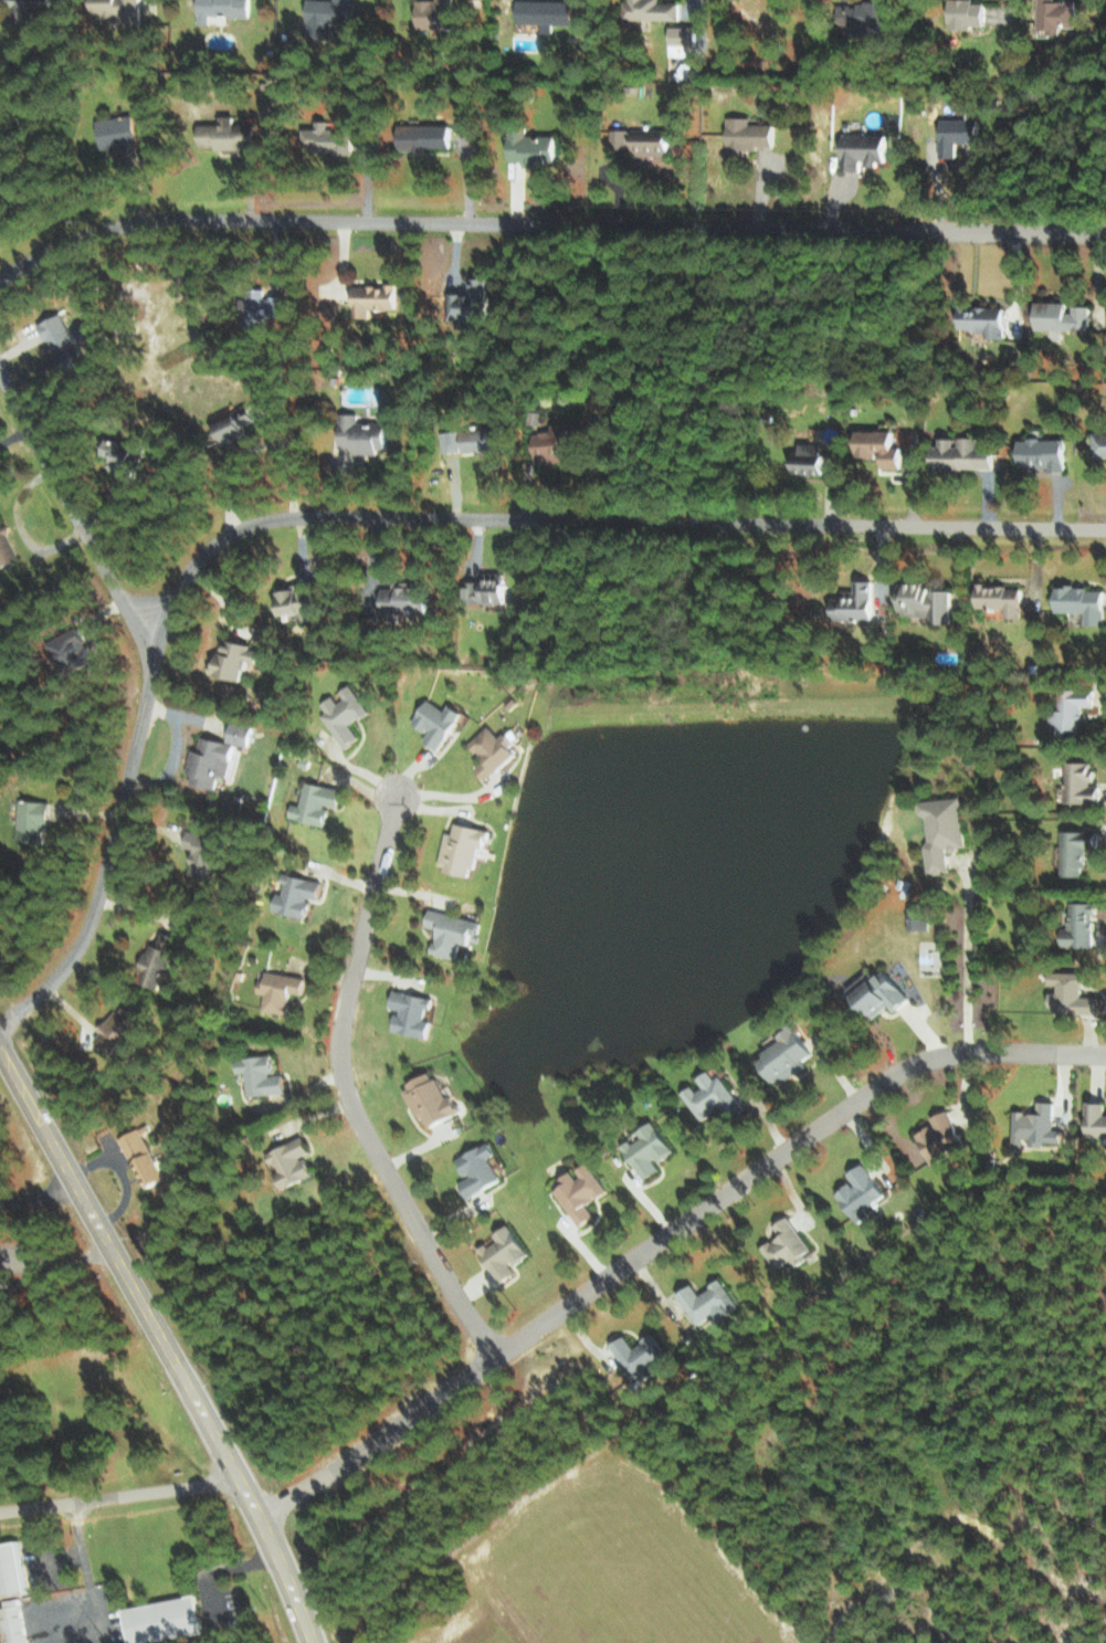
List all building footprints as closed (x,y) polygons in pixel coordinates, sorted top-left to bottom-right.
[(35,20),(35,11),(53,11),(53,0),(1,0),(1,3),(11,3),(10,19),(35,20)] [(97,20),(123,20),(123,26),(143,26),(143,0),(97,0),(97,20)] [(210,23),(211,15),(252,15),(253,0),(200,0),(199,23),(210,23)] [(308,36),(332,38),(332,22),(357,24),(358,0),(353,0),(310,0),(308,36)] [(453,27),(452,0),(419,0),(420,28),(453,27)] [(543,22),(542,32),(552,32),(552,23),(575,23),(575,0),(552,0),(519,0),(519,22),(543,22)] [(681,2),(661,2),(661,0),(625,0),(625,19),(681,19),(681,2)] [(951,28),(974,28),(974,24),(988,24),(988,2),(976,2),(976,0),(952,0),(951,28)] [(1078,0),(1071,0),(1055,0),(1038,0),(1038,28),(1047,28),(1047,34),(1061,34),(1061,26),(1079,26),(1078,0)] [(849,34),(888,34),(888,2),(849,2),(849,34)] [(685,56),(686,45),(698,45),(699,26),(671,26),(671,56),(685,56)] [(98,121),(104,149),(123,145),(125,152),(142,148),(134,113),(98,121)] [(201,124),(201,148),(258,147),(258,123),(237,124),(237,115),(223,115),(223,123),(201,124)] [(777,124),(752,123),(752,117),(730,117),(729,151),(759,151),(759,145),(777,145),(777,124)] [(980,142),(981,119),(941,118),(940,157),(958,157),(958,142),(980,142)] [(351,151),(351,129),(329,128),(330,121),(318,121),(318,128),(305,128),(304,150),(351,151)] [(400,149),(454,148),(453,124),(400,125),(400,149)] [(673,130),(612,128),(611,147),(636,148),(636,154),(672,156),(673,130)] [(510,160),(526,160),(526,165),(549,165),(549,161),(559,161),(559,135),(545,135),(545,140),(536,140),(536,131),(510,131),(510,160)] [(861,170),(862,163),(889,164),(889,133),(843,132),(842,169),(861,170)] [(489,320),(489,277),(473,277),(473,292),(449,292),(449,320),(489,320)] [(399,284),(355,285),(356,317),(371,317),(371,308),(400,307),(399,284)] [(244,326),(264,327),(265,315),(285,316),(286,297),(266,296),(266,290),(250,289),(249,298),(245,298),(244,326)] [(1073,302),(1040,301),(1040,329),(1093,330),(1094,306),(1073,305),(1073,302)] [(988,337),(1007,338),(1008,308),(959,306),(959,329),(988,330),(988,337)] [(64,370),(86,360),(63,313),(41,323),(64,370)] [(259,419),(253,404),(215,422),(226,444),(249,433),(246,425),(259,419)] [(359,421),(359,414),(343,413),(342,447),(356,447),(355,453),(380,454),(380,448),(389,448),(390,422),(359,421)] [(535,460),(582,459),(581,423),(553,424),(553,431),(535,431),(535,460)] [(441,431),(442,452),(506,449),(505,428),(441,431)] [(905,468),(905,446),(898,446),(898,430),(861,430),(861,456),(883,456),(883,468),(905,468)] [(1105,457),(1105,432),(1097,432),(1097,457),(1105,457)] [(117,457),(112,472),(135,479),(141,459),(144,460),(148,447),(115,437),(109,455),(117,457)] [(997,468),(997,450),(979,450),(979,437),(960,437),(960,438),(944,438),(944,446),(936,446),(936,469),(997,468)] [(1022,468),(1068,469),(1068,439),(1023,438),(1022,468)] [(827,475),(828,444),(803,444),(802,451),(796,451),(795,474),(827,475)] [(0,568),(21,560),(7,528),(6,529),(0,515),(0,567),(0,568)] [(483,581),(468,580),(467,602),(507,603),(508,573),(484,572),(483,581)] [(835,597),(835,619),(874,620),(875,580),(857,580),(857,590),(845,590),(844,598),(835,597)] [(382,587),(382,626),(399,627),(400,611),(428,612),(428,587),(408,586),(408,581),(393,581),(393,588),(382,587)] [(953,623),(953,589),(927,589),(927,582),(903,582),(903,615),(933,616),(933,623),(953,623)] [(315,589),(299,591),(298,584),(279,586),(282,615),(299,613),(300,621),(318,619),(315,589)] [(1026,617),(1025,585),(978,586),(978,608),(1006,607),(1007,618),(1026,617)] [(1105,624),(1105,587),(1059,588),(1059,612),(1087,612),(1087,625),(1105,624)] [(96,659),(83,631),(53,645),(66,673),(96,659)] [(244,681),(248,661),(260,663),(263,647),(229,639),(226,651),(218,649),(213,674),(244,681)] [(348,748),(362,738),(352,724),(371,712),(352,684),(337,694),(319,706),(348,748)] [(1081,734),(1081,719),(1084,719),(1084,707),(1097,707),(1097,689),(1061,689),(1061,711),(1054,711),(1054,724),(1061,724),(1061,734),(1081,734)] [(448,710),(426,700),(414,725),(429,732),(425,742),(444,750),(462,711),(450,705),(448,710)] [(254,726),(232,721),(228,741),(202,736),(199,751),(192,750),(188,773),(193,774),(191,783),(217,788),(220,775),(229,777),(236,743),(249,746),(254,726)] [(487,780),(518,754),(510,745),(511,745),(492,724),(470,743),(485,760),(477,767),(487,780)] [(1067,802),(1102,803),(1103,786),(1095,786),(1096,763),(1068,762),(1067,802)] [(345,790),(305,781),(301,805),(293,803),(290,818),(327,825),(331,806),(341,808),(345,790)] [(967,848),(963,797),(925,801),(932,875),(951,873),(949,850),(967,848)] [(45,826),(50,826),(51,801),(20,800),(19,843),(44,844),(45,826)] [(439,869),(474,876),(480,847),(487,848),(491,830),(456,823),(454,833),(447,831),(439,869)] [(211,879),(223,840),(190,829),(184,846),(195,850),(188,872),(211,879)] [(1100,830),(1064,831),(1065,877),(1087,876),(1087,848),(1101,848),(1100,830)] [(324,883),(286,873),(281,893),(279,892),(274,910),(308,918),(313,899),(320,901),(324,883)] [(930,930),(931,904),(912,903),(911,930),(930,930)] [(1066,947),(1096,948),(1098,903),(1073,903),(1073,927),(1066,927),(1066,947)] [(482,923),(431,909),(426,926),(439,929),(433,952),(458,959),(462,942),(471,945),(474,933),(479,935),(482,923)] [(162,990),(180,937),(162,931),(157,945),(151,943),(137,981),(162,990)] [(892,1005),(896,1011),(911,1001),(890,969),(874,979),(871,974),(852,987),(873,1018),(892,1005)] [(307,979),(268,970),(266,980),(261,979),(258,993),(265,995),(262,1009),(288,1015),(293,993),(304,995),(307,979)] [(1085,997),(1086,972),(1054,972),(1054,985),(1060,985),(1060,993),(1053,993),(1052,1012),(1102,1013),(1102,997),(1085,997)] [(394,1031),(429,1038),(433,1022),(425,1020),(427,1008),(433,1009),(435,998),(395,991),(391,1009),(398,1010),(394,1031)] [(95,1039),(115,1055),(142,1020),(122,1004),(95,1039)] [(810,1066),(806,1060),(815,1054),(798,1026),(781,1036),(785,1041),(760,1057),(779,1086),(810,1066)] [(288,1092),(286,1073),(276,1074),(274,1055),(237,1059),(238,1073),(246,1073),(249,1096),(288,1092)] [(746,1111),(724,1076),(718,1079),(712,1071),(697,1080),(699,1083),(685,1092),(703,1120),(724,1107),(732,1120),(746,1111)] [(418,1120),(426,1117),(429,1126),(462,1113),(455,1094),(446,1098),(436,1073),(404,1086),(418,1120)] [(1056,1102),(1040,1102),(1039,1114),(1017,1113),(1016,1147),(1028,1148),(1028,1146),(1044,1146),(1044,1142),(1063,1143),(1063,1129),(1055,1129),(1056,1102)] [(1089,1102),(1090,1137),(1105,1137),(1105,1102),(1089,1102)] [(931,1163),(967,1147),(951,1110),(933,1118),(936,1126),(919,1134),(931,1163)] [(645,1181),(664,1170),(659,1162),(675,1153),(658,1122),(639,1133),(642,1137),(626,1146),(645,1181)] [(120,1138),(129,1160),(133,1158),(145,1189),(164,1182),(143,1129),(120,1138)] [(267,1152),(271,1163),(276,1161),(280,1173),(276,1174),(282,1189),(315,1176),(307,1156),(312,1154),(305,1137),(267,1152)] [(468,1197),(502,1182),(491,1157),(498,1154),(492,1142),(458,1158),(467,1178),(460,1180),(468,1197)] [(580,1227),(597,1217),(589,1204),(610,1192),(592,1162),(577,1171),(577,1170),(561,1180),(565,1186),(558,1190),(580,1227)] [(851,1173),(856,1184),(841,1192),(858,1225),(871,1218),(866,1208),(887,1197),(869,1164),(851,1173)] [(764,1247),(779,1270),(792,1261),(797,1267),(808,1260),(806,1255),(813,1250),(792,1217),(777,1226),(783,1236),(764,1247)] [(499,1284),(516,1275),(512,1266),(530,1256),(513,1224),(495,1234),(499,1240),(481,1250),(499,1284)] [(742,1308),(724,1280),(701,1294),(695,1285),(680,1294),(699,1325),(716,1314),(720,1321),(742,1308)] [(613,1343),(636,1383),(656,1372),(655,1370),(672,1361),(657,1335),(634,1347),(628,1335),(613,1343)] [(29,1592),(20,1539),(0,1542),(0,1597),(29,1592)] [(198,1594),(124,1607),(130,1642),(138,1642),(204,1632),(198,1594)] [(7,1608),(8,1608),(12,1642),(29,1642),(23,1597),(6,1599),(7,1608)]
